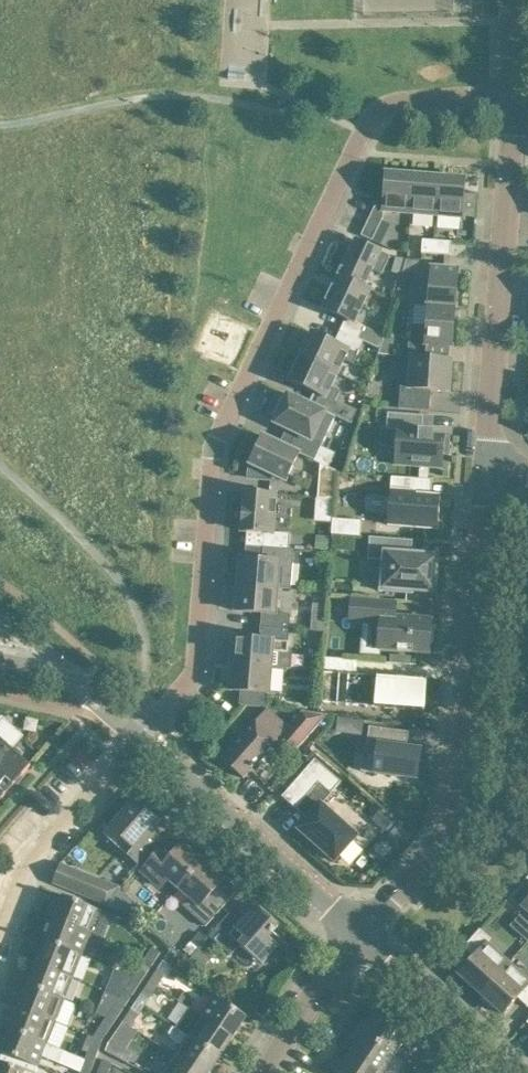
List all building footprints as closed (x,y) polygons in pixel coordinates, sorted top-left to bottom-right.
[(386,174),(383,207),(383,210),(384,210),(411,213),(414,175),(385,173),(385,174),(386,174)] [(439,177),(414,175),(411,213),(436,215),(439,177)] [(466,179),(439,177),(436,215),(462,217),(465,181),(466,181),(466,179)] [(383,210),(383,207),(375,207),(361,235),(372,240),(383,218),(384,210),(383,210)] [(356,240),(339,276),(363,288),(364,287),(372,270),(382,274),(390,256),(356,240)] [(423,240),(422,253),(450,255),(451,242),(423,240)] [(414,273),(417,263),(407,260),(404,270),(414,273)] [(427,305),(457,308),(457,307),(455,307),(458,269),(432,267),(429,305),(427,305)] [(346,319),(341,330),(359,339),(365,327),(354,322),(370,290),(364,287),(363,288),(339,276),(324,308),(346,319)] [(399,289),(398,303),(412,304),(413,290),(399,289)] [(408,342),(407,357),(412,357),(433,359),(434,359),(450,360),(451,347),(452,347),(455,308),(457,308),(427,305),(427,306),(429,306),(427,326),(419,325),(417,343),(408,342)] [(313,332),(301,356),(337,373),(344,360),(353,364),(358,354),(364,342),(359,339),(341,330),(335,343),(313,332)] [(383,336),(378,355),(393,356),(394,337),(383,336)] [(337,373),(301,356),(290,380),(321,395),(315,407),(336,417),(351,424),(358,411),(336,401),(340,392),(331,387),(337,373)] [(412,357),(410,372),(402,372),(399,409),(429,411),(431,390),(449,392),(451,360),(450,360),(434,359),(433,359),(412,357)] [(297,433),(289,448),(299,453),(315,461),(336,417),(315,407),(289,394),(286,399),(282,397),(273,416),(277,418),(275,423),(297,433)] [(367,407),(366,418),(377,419),(378,408),(367,407)] [(395,464),(443,468),(444,454),(448,455),(450,437),(433,436),(434,431),(422,430),(423,416),(388,413),(387,429),(397,430),(395,464)] [(299,453),(289,448),(263,436),(250,464),(252,465),(249,471),(249,478),(272,480),(274,475),(286,481),(299,453)] [(317,498),(334,499),(337,471),(319,463),(317,498)] [(392,477),(388,525),(438,529),(441,497),(427,495),(429,480),(392,477)] [(263,547),(289,549),(290,535),(273,534),(276,495),(245,492),(242,532),(247,532),(246,546),(263,547)] [(332,534),(361,536),(362,521),(333,518),(332,534)] [(437,587),(439,574),(435,574),(436,557),(411,555),(412,540),(370,537),(368,560),(382,561),(379,591),(413,593),(413,589),(433,591),(434,587),(437,587)] [(240,558),(238,585),(278,588),(279,563),(288,564),(289,549),(263,547),(262,560),(240,558)] [(276,613),(278,588),(238,585),(236,611),(262,613),(261,626),(290,629),(291,614),(276,613)] [(368,631),(380,632),(379,648),(429,652),(429,643),(434,644),(435,629),(431,628),(431,619),(395,616),(396,601),(352,598),(350,622),(365,623),(365,628),(368,631)] [(313,614),(312,629),(323,630),(324,615),(313,614)] [(232,664),(271,667),(291,669),(292,652),(288,651),(290,629),(261,626),(260,640),(234,638),(232,664)] [(271,667),(232,664),(230,690),(240,691),(239,704),(268,707),(269,694),(271,667)] [(321,672),(319,702),(338,704),(340,673),(321,672)] [(427,680),(412,679),(348,674),(346,704),(425,710),(427,680)] [(328,715),(302,711),(288,728),(266,709),(237,743),(222,759),(244,778),(277,741),(292,755),(307,738),(328,715)] [(6,779),(12,784),(11,785),(12,787),(13,786),(31,766),(13,749),(24,736),(2,717),(0,719),(0,786),(6,779)] [(351,719),(338,717),(336,727),(350,729),(351,719)] [(377,754),(374,772),(416,779),(421,749),(406,746),(409,731),(370,726),(365,752),(377,754)] [(327,758),(314,747),(283,785),(295,795),(327,758)] [(300,826),(298,829),(300,830),(312,840),(312,841),(313,842),(314,841),(320,847),(320,848),(321,849),(322,849),(333,859),(335,861),(337,859),(341,854),(344,857),(355,845),(352,842),(356,837),(356,838),(358,836),(356,834),(355,834),(323,805),(322,804),(332,793),(319,782),(296,808),(307,819),(300,827),(300,826)] [(123,838),(117,845),(140,865),(163,839),(152,830),(160,821),(135,799),(110,827),(123,838)] [(169,880),(179,889),(204,860),(184,842),(177,851),(167,842),(142,870),(162,888),(169,880)] [(204,860),(179,889),(189,898),(183,906),(206,927),(231,898),(218,887),(225,878),(204,860)] [(54,883),(92,898),(100,880),(61,865),(54,883)] [(63,895),(54,918),(90,933),(100,910),(63,895)] [(145,910),(139,905),(131,913),(138,919),(145,910)] [(240,945),(246,950),(262,964),(283,940),(273,931),(279,925),(255,905),(238,925),(228,917),(231,914),(230,913),(209,936),(231,955),(240,945)] [(512,926),(520,933),(527,924),(527,921),(521,915),(512,926)] [(54,918),(46,941),(82,955),(90,933),(54,918)] [(459,974),(481,994),(509,963),(487,943),(490,940),(491,940),(492,939),(480,929),(462,948),(463,949),(464,949),(473,957),(459,974)] [(200,932),(193,940),(200,946),(207,938),(200,932)] [(46,941),(37,963),(73,977),(82,955),(46,941)] [(145,960),(152,965),(161,952),(153,948),(145,960)] [(37,963),(28,985),(64,999),(73,977),(37,963)] [(481,994),(483,996),(480,999),(491,1009),(494,1006),(503,1014),(518,997),(527,1006),(527,1007),(527,1008),(527,1007),(527,980),(509,963),(481,994)] [(142,964),(134,977),(141,982),(150,969),(142,964)] [(158,968),(150,981),(158,987),(167,973),(158,968)] [(141,982),(134,977),(125,990),(133,995),(141,982)] [(166,979),(162,987),(171,992),(175,984),(166,979)] [(150,981),(141,994),(149,1000),(158,987),(150,981)] [(28,985),(20,1007),(56,1021),(64,999),(28,985)] [(181,990),(175,998),(183,1003),(188,995),(181,990)] [(215,995),(201,1015),(234,1037),(247,1016),(215,995)] [(116,1004),(107,1017),(115,1022),(123,1009),(116,1004)] [(20,1007),(11,1029),(47,1044),(56,1021),(20,1007)] [(189,1007),(176,1027),(220,1057),(234,1037),(201,1015),(189,1007)] [(132,1008),(123,1021),(131,1026),(140,1014),(132,1008)] [(364,1021),(358,1030),(395,1054),(402,1044),(413,1051),(420,1042),(377,1013),(369,1024),(364,1021)] [(115,1022),(107,1017),(99,1030),(106,1035),(115,1022)] [(131,1026),(123,1021),(115,1034),(119,1037),(123,1039),(131,1026)] [(174,1055),(202,1072),(210,1072),(220,1057),(176,1027),(175,1027),(174,1026),(169,1033),(170,1037),(181,1045),(174,1055)] [(47,1044),(11,1029),(2,1052),(38,1067),(42,1056),(58,1062),(63,1050),(47,1044)] [(351,1052),(382,1072),(383,1072),(395,1054),(358,1030),(352,1038),(358,1042),(351,1052)] [(89,1052),(86,1060),(95,1063),(102,1041),(88,1035),(83,1050),(89,1052)] [(36,1072),(38,1067),(2,1052),(0,1059),(0,1072),(37,1072),(36,1072)] [(332,1069),(338,1072),(382,1072),(351,1052),(344,1063),(338,1059),(332,1069)] [(174,1055),(162,1072),(202,1072),(174,1055)] [(86,1060),(81,1072),(91,1072),(95,1063),(86,1060)]
